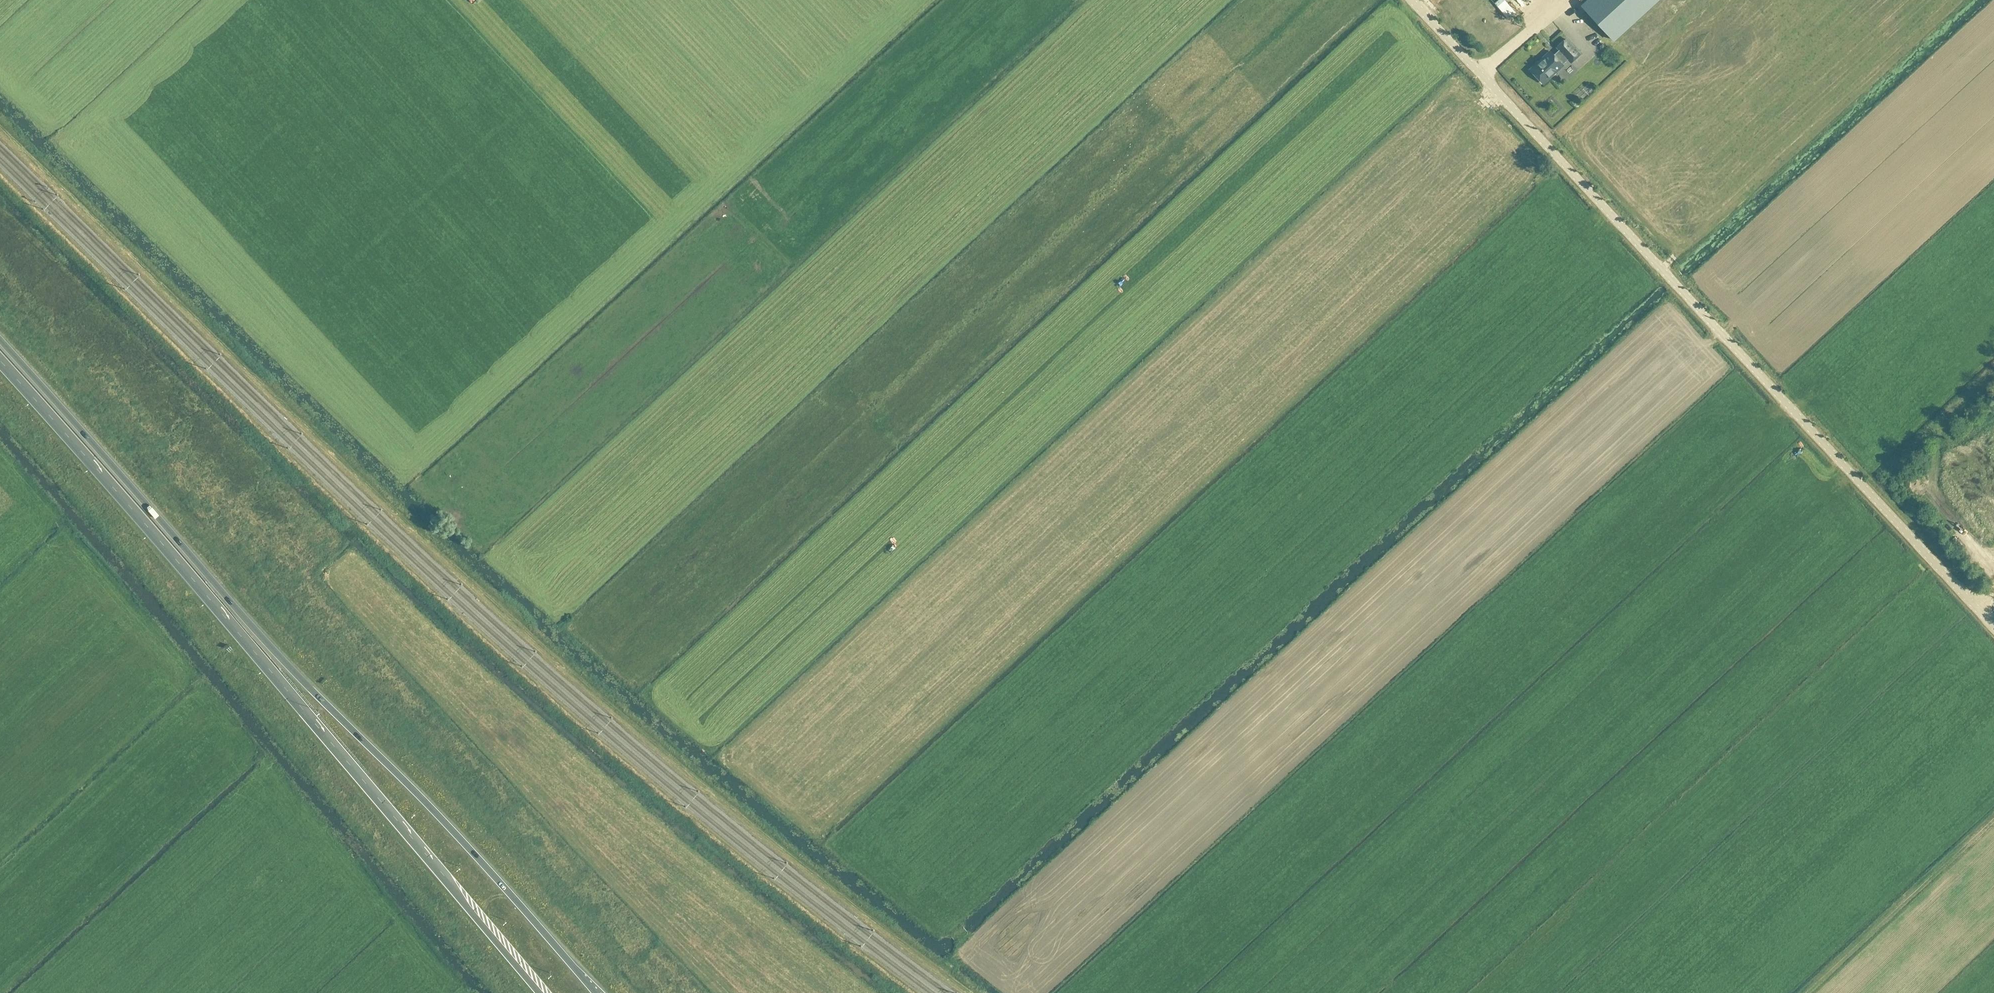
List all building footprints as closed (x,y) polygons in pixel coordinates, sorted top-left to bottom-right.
[(1509,11),(1516,5),(1512,0),(1499,0),(1509,11)] [(1581,5),(1613,39),(1655,0),(1587,0),(1581,5)] [(1550,51),(1530,68),(1543,83),(1563,65),(1562,64),(1568,58),(1570,61),(1579,53),(1566,38),(1557,47),(1551,52),(1550,51)] [(1816,430),(1820,425),(1814,420),(1811,425),(1816,430)] [(1988,506),(1981,512),(1985,517),(1992,511),(1988,506)]
